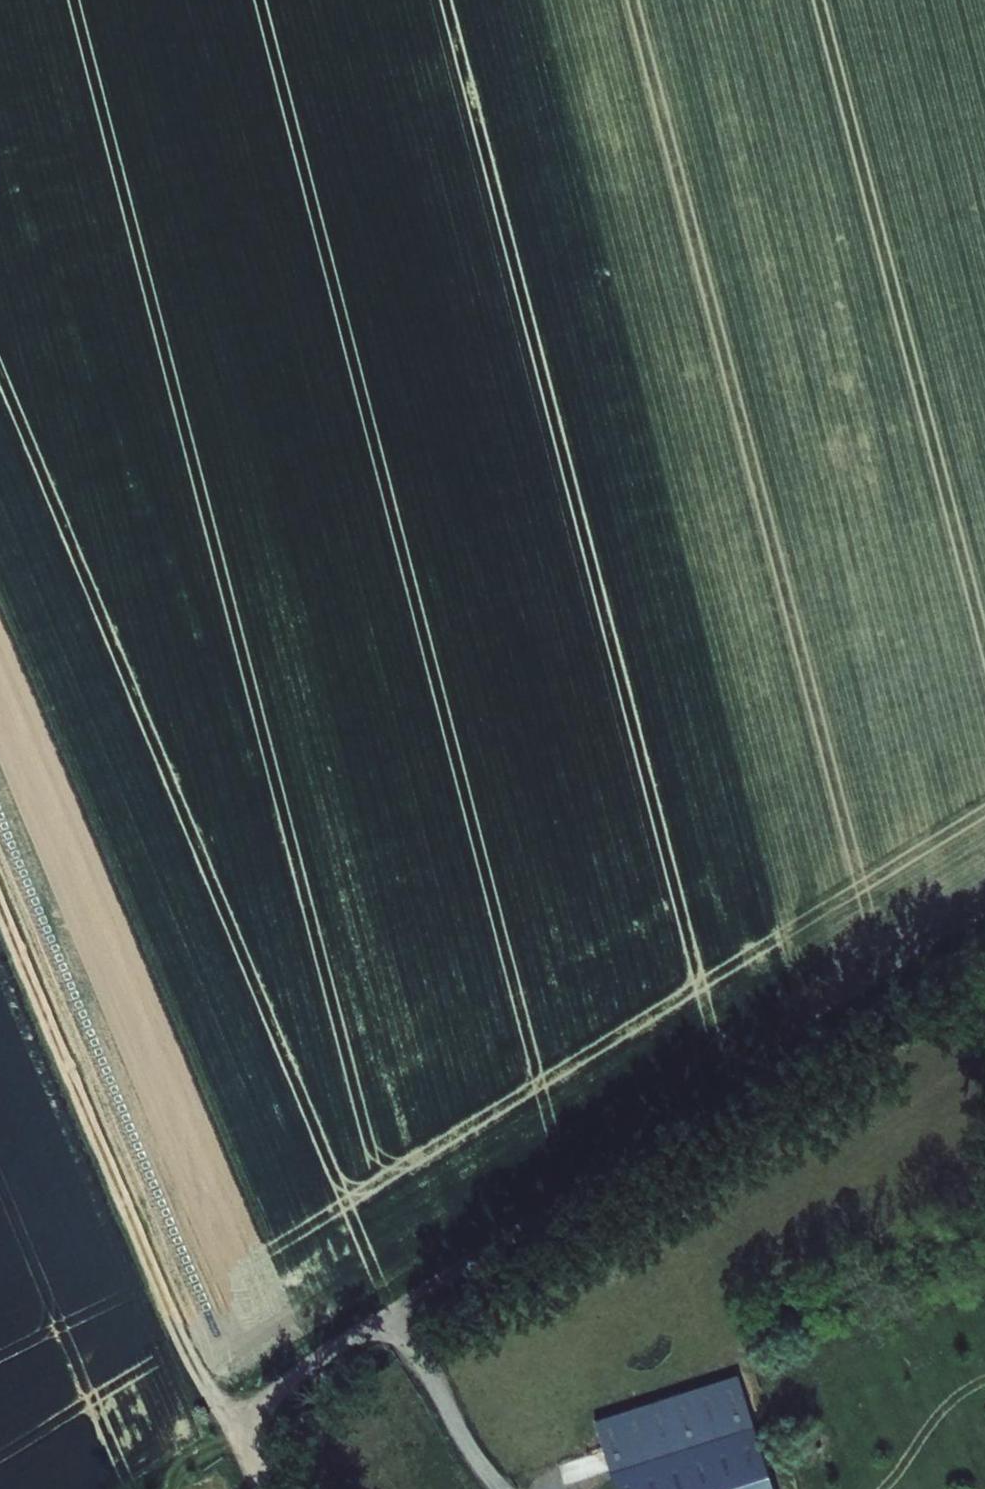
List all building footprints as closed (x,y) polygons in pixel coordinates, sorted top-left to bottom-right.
[(627,1475),(631,1488),(791,1488),(772,1429),(627,1475)]
